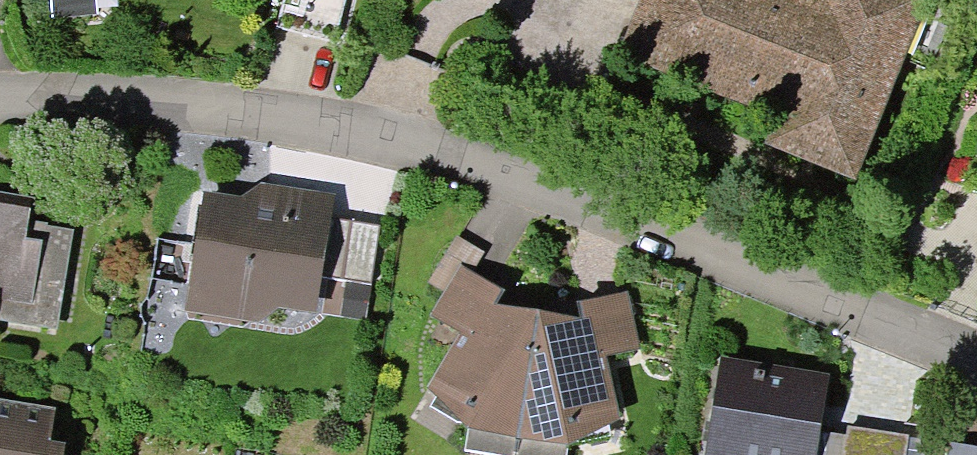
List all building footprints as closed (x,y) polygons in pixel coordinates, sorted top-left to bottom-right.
[(50,20),(80,17),(78,0),(48,0),(50,20)] [(272,34),(330,49),(343,0),(281,0),(272,34)] [(621,48),(774,109),(776,105),(794,112),(782,143),(843,168),(886,59),(932,78),(953,28),(883,0),(839,0),(830,23),(772,0),(640,0),(621,48)] [(367,290),(377,231),(317,222),(316,228),(282,223),(265,199),(242,216),(208,211),(195,290),(230,296),(246,318),(269,302),(304,307),(308,281),(367,290)] [(29,204),(0,200),(0,306),(56,315),(69,237),(24,230),(29,204)] [(533,324),(486,316),(496,299),(464,279),(436,324),(468,343),(435,397),(467,417),(461,454),(512,454),(533,324)] [(614,303),(576,311),(581,332),(533,324),(512,454),(563,454),(567,433),(604,425),(590,363),(626,355),(614,303)] [(812,442),(822,387),(719,370),(705,454),(810,454),(812,442)] [(60,454),(46,451),(51,418),(0,410),(0,454),(60,454)] [(904,442),(844,433),(842,447),(812,442),(810,454),(902,454),(904,442)]
